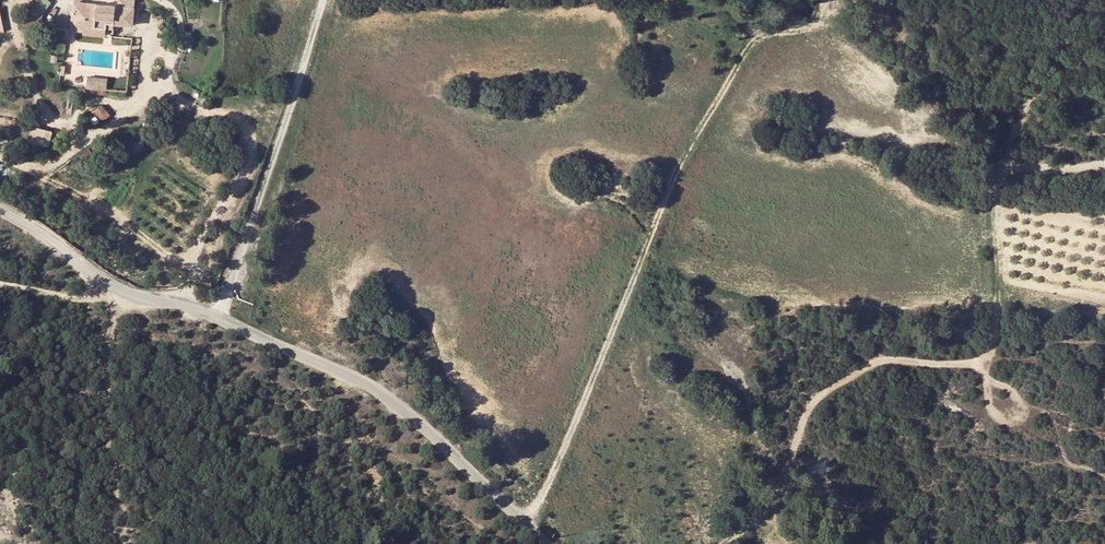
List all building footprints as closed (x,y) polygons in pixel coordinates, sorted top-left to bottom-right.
[(106,27),(107,23),(113,23),(131,25),(133,7),(72,2),(71,15),(82,16),(81,25),(106,27)] [(106,27),(81,25),(81,31),(112,34),(113,23),(107,23),(106,27)] [(92,74),(89,92),(110,95),(112,77),(92,74)] [(50,147),(56,131),(36,123),(30,140),(50,147)]
